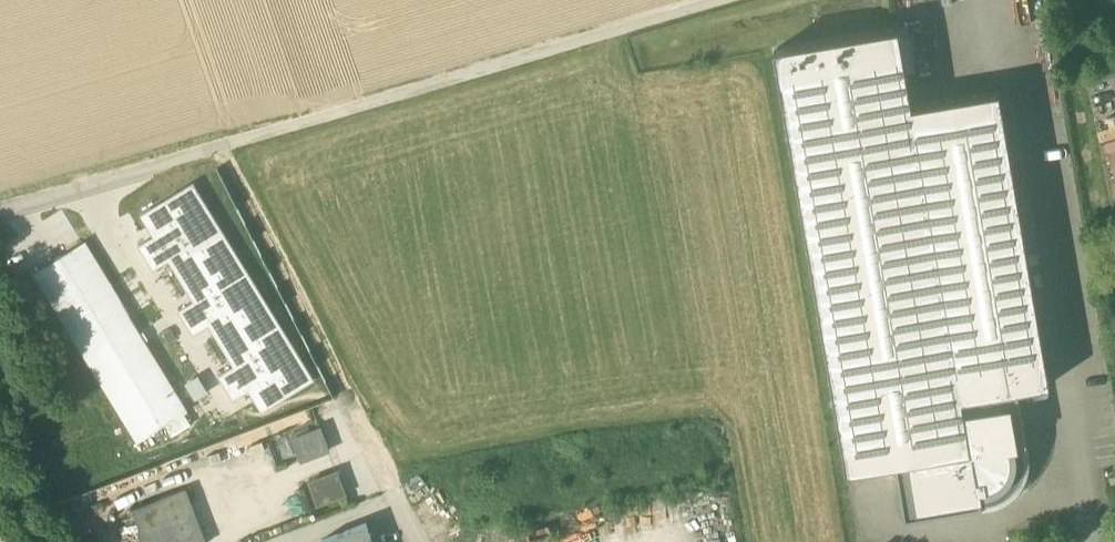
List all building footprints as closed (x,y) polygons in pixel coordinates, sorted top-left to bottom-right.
[(1004,495),(1012,489),(1015,490),(1012,494),(1014,497),(1020,491),(1025,484),(1029,476),(1026,475),(1024,479),(1021,477),(1025,467),(1025,456),(1024,443),(1027,443),(1018,390),(1050,384),(1000,91),(912,106),(899,28),(774,49),(847,472),(896,464),(905,519),(982,506),(982,503),(993,501),(1004,495)] [(1114,189),(1114,123),(1101,126),(1114,189)] [(314,380),(193,183),(141,215),(154,237),(139,246),(153,270),(169,260),(194,302),(178,311),(193,335),(209,326),(234,367),(219,376),(233,400),(249,391),(262,412),(314,380)] [(32,272),(136,442),(165,425),(184,413),(187,411),(83,241),(32,272)] [(206,391),(198,377),(188,384),(196,397),(206,391)] [(191,425),(184,413),(165,425),(172,437),(191,425)] [(321,426),(291,438),(300,462),(330,451),(321,426)] [(311,483),(318,503),(344,493),(336,473),(311,483)] [(186,489),(132,510),(144,541),(206,541),(186,489)] [(592,517),(530,517),(530,541),(582,541),(582,528),(592,528),(592,517)] [(322,541),(373,541),(366,523),(321,540),(322,541)]
